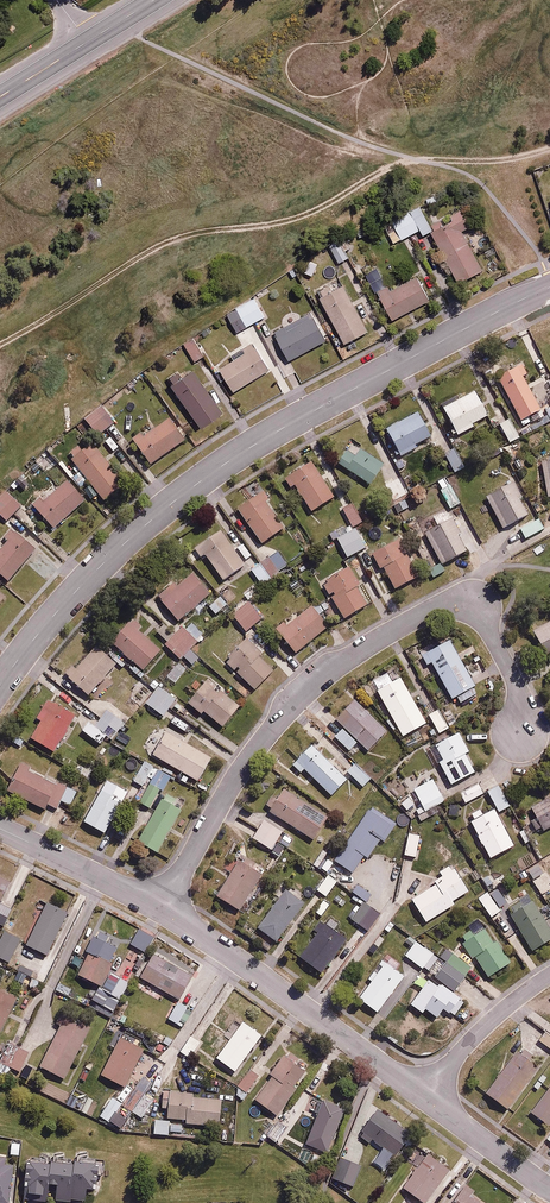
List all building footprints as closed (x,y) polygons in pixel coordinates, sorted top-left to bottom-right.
[(388,213),(392,221),(385,225),(394,243),(421,229),(424,235),(433,230),(420,206),(400,217),(396,209),(388,213)] [(454,219),(432,233),(460,280),(482,267),(461,231),(472,224),(462,208),(452,215),(454,219)] [(346,236),(339,240),(345,250),(352,246),(346,236)] [(339,240),(329,246),(338,262),(348,257),(345,250),(339,240)] [(388,285),(378,290),(393,319),(433,297),(421,274),(391,289),(388,285)] [(347,278),(318,294),(344,343),(373,327),(347,278)] [(254,297),(228,313),(239,331),(265,316),(254,297)] [(312,313),(275,333),(290,359),(326,339),(312,313)] [(227,322),(210,332),(215,340),(202,348),(213,367),(217,364),(220,369),(215,372),(222,383),(228,379),(235,390),(270,369),(247,332),(237,339),(227,322)] [(193,338),(184,344),(195,360),(204,354),(193,338)] [(528,371),(523,362),(498,376),(521,418),(541,407),(523,374),(528,371)] [(193,369),(170,385),(200,427),(222,411),(193,369)] [(445,407),(459,433),(475,425),(473,422),(489,414),(476,390),(445,407)] [(50,404),(40,412),(45,418),(55,410),(50,404)] [(401,455),(418,446),(417,444),(422,441),(424,443),(433,439),(419,412),(387,428),(401,455)] [(141,429),(132,436),(151,462),(186,436),(171,415),(145,435),(141,429)] [(511,418),(500,424),(510,442),(521,436),(511,418)] [(351,442),(339,463),(371,483),(384,463),(351,442)] [(384,443),(377,447),(392,475),(399,472),(384,443)] [(93,449),(90,444),(73,457),(81,469),(72,476),(80,486),(89,479),(103,499),(124,483),(97,446),(93,449)] [(455,446),(444,452),(454,471),(465,465),(455,446)] [(314,460),(290,474),(311,510),(335,496),(314,460)] [(402,475),(386,484),(395,500),(411,491),(402,475)] [(84,502),(63,478),(34,505),(55,528),(84,502)] [(511,481),(486,495),(503,527),(529,512),(511,481)] [(450,482),(439,489),(450,508),(461,502),(450,482)] [(6,491),(0,498),(0,512),(7,520),(21,506),(6,491)] [(262,491),(238,507),(261,542),(285,526),(262,491)] [(355,500),(343,507),(353,524),(365,518),(355,500)] [(451,517),(425,530),(442,562),(468,548),(451,517)] [(539,517),(520,528),(526,537),(544,527),(539,517)] [(334,531),(337,537),(352,529),(349,523),(334,531)] [(12,527),(4,536),(7,539),(0,547),(0,571),(9,579),(36,547),(12,527)] [(352,529),(337,537),(348,556),(367,546),(356,527),(352,529)] [(221,528),(195,546),(201,555),(205,553),(222,578),(245,563),(221,528)] [(387,567),(397,585),(418,574),(406,553),(402,555),(394,541),(372,553),(381,570),(387,567)] [(262,562),(271,576),(288,565),(278,551),(262,562)] [(271,576),(262,562),(252,569),(261,583),(271,576)] [(352,565),(324,581),(345,617),(373,600),(352,565)] [(164,588),(167,592),(162,597),(179,618),(211,591),(194,570),(178,584),(175,580),(164,588)] [(226,603),(220,597),(210,607),(216,613),(226,603)] [(248,601),(233,614),(247,629),(261,616),(248,601)] [(328,625),(312,605),(288,624),(285,620),(277,626),(297,651),(328,625)] [(131,616),(111,639),(144,668),(164,645),(131,616)] [(184,626),(198,640),(204,634),(191,620),(184,626)] [(535,629),(549,655),(549,620),(535,629)] [(198,640),(184,626),(175,635),(162,622),(156,628),(168,641),(166,644),(179,658),(198,640)] [(241,636),(221,657),(255,688),(275,667),(241,636)] [(450,639),(422,654),(427,664),(433,661),(453,698),(458,695),(461,700),(478,692),(450,639)] [(73,664),(65,674),(90,694),(117,662),(97,646),(79,668),(73,664)] [(132,662),(128,666),(140,677),(145,672),(132,662)] [(148,673),(143,679),(154,688),(159,683),(148,673)] [(400,676),(377,689),(403,734),(426,721),(400,676)] [(208,678),(188,703),(202,713),(204,710),(223,725),(240,704),(208,678)] [(176,698),(158,686),(147,702),(165,714),(176,698)] [(355,699),(337,717),(346,726),(336,735),(349,748),(358,739),(368,749),(389,729),(368,707),(365,710),(355,699)] [(77,715),(54,701),(33,735),(56,749),(77,715)] [(95,725),(107,735),(111,739),(126,721),(110,707),(95,725)] [(439,707),(428,713),(439,732),(449,726),(439,707)] [(95,725),(89,720),(82,728),(100,743),(107,735),(95,725)] [(165,729),(153,751),(199,777),(211,755),(165,729)] [(470,750),(459,730),(430,745),(450,784),(476,770),(467,752),(470,750)] [(476,737),(469,741),(479,760),(487,756),(476,737)] [(312,743),(292,763),(301,771),(305,767),(332,794),(348,778),(312,743)] [(154,765),(144,759),(132,779),(142,785),(154,765)] [(356,762),(348,771),(364,786),(372,777),(356,762)] [(76,791),(19,764),(7,791),(45,808),(47,803),(57,808),(61,800),(70,804),(76,791)] [(434,778),(414,789),(424,809),(445,799),(434,778)] [(128,790),(108,779),(84,821),(105,833),(128,790)] [(164,789),(150,780),(138,801),(149,808),(157,796),(159,798),(164,789)] [(478,782),(460,792),(465,802),(483,792),(478,782)] [(181,789),(172,784),(139,840),(159,852),(189,802),(177,795),(181,789)] [(500,784),(488,790),(499,810),(510,804),(500,784)] [(284,787),(269,811),(314,838),(328,815),(284,787)] [(531,806),(545,830),(549,828),(549,795),(531,806)] [(409,796),(401,802),(407,810),(415,803),(409,796)] [(395,823),(369,807),(336,860),(354,872),(365,855),(368,857),(380,838),(384,841),(395,823)] [(473,812),(476,818),(471,821),(490,857),(514,844),(495,808),(484,814),(481,808),(473,812)] [(283,830),(265,818),(253,837),(272,849),(283,830)] [(293,838),(284,833),(274,849),(283,855),(293,838)] [(421,836),(408,833),(404,853),(417,856),(421,836)] [(263,873),(240,858),(217,893),(240,908),(263,873)] [(334,863),(327,858),(320,867),(327,872),(334,863)] [(437,883),(412,899),(426,922),(456,903),(453,899),(469,889),(452,863),(440,871),(442,874),(434,879),(437,883)] [(334,866),(330,872),(352,887),(356,881),(334,866)] [(10,878),(0,873),(0,899),(10,878)] [(337,881),(328,873),(317,887),(326,894),(337,881)] [(357,883),(352,892),(366,901),(372,892),(357,883)] [(499,887),(491,893),(500,907),(508,901),(499,887)] [(306,901),(287,888),(260,927),(278,940),(306,901)] [(489,891),(478,898),(491,917),(502,909),(500,907),(491,893),(489,891)] [(502,913),(510,927),(516,923),(532,950),(549,939),(549,927),(530,895),(502,913)] [(69,911),(47,900),(26,943),(48,954),(69,911)] [(381,912),(364,901),(352,918),(368,930),(381,912)] [(1,904),(0,905),(0,922),(4,924),(12,909),(1,904)] [(346,937),(322,921),(299,955),(323,972),(346,937)] [(154,936),(138,929),(131,944),(146,951),(154,936)] [(467,940),(463,943),(472,958),(477,955),(489,974),(511,961),(497,938),(493,940),(486,929),(475,935),(472,929),(463,934),(467,940)] [(115,946),(93,935),(86,950),(89,952),(78,973),(103,985),(114,962),(109,960),(115,946)] [(424,969),(435,954),(415,939),(404,954),(424,969)] [(435,954),(424,969),(433,975),(454,990),(471,967),(446,949),(440,958),(435,954)] [(155,951),(141,976),(179,998),(193,973),(155,951)] [(55,963),(44,957),(35,975),(46,981),(55,963)] [(404,976),(385,962),(360,997),(380,1011),(404,976)] [(466,999),(454,990),(433,975),(413,1004),(423,1012),(426,1008),(439,1016),(445,1008),(455,1015),(466,999)] [(36,980),(28,976),(20,991),(28,995),(36,980)] [(123,986),(112,980),(104,998),(114,1003),(123,986)] [(1,989),(0,988),(0,1034),(19,998),(11,993),(13,989),(4,984),(1,989)] [(43,1000),(34,996),(22,1022),(30,1026),(43,1000)] [(100,1000),(95,1008),(109,1015),(113,1007),(100,1000)] [(193,1010),(178,1001),(169,1017),(183,1025),(193,1010)] [(66,1077),(89,1027),(64,1015),(40,1064),(66,1077)] [(264,1034),(244,1020),(217,1057),(237,1071),(264,1034)] [(539,1039),(549,1047),(549,1032),(546,1029),(539,1039)] [(145,1048),(120,1035),(101,1072),(126,1085),(145,1048)] [(200,1042),(191,1036),(180,1050),(189,1057),(200,1042)] [(541,1062),(519,1046),(486,1090),(509,1107),(541,1062)] [(29,1053),(19,1049),(11,1066),(21,1071),(29,1053)] [(306,1069),(280,1051),(250,1094),(279,1114),(297,1087),(295,1086),(306,1069)] [(549,1087),(532,1110),(549,1123),(549,1070),(549,1069),(540,1081),(549,1087)] [(260,1075),(252,1070),(236,1094),(244,1099),(260,1075)] [(81,1092),(73,1089),(68,1101),(76,1104),(81,1092)] [(194,1091),(171,1089),(169,1116),(186,1117),(186,1123),(219,1125),(221,1097),(194,1095),(194,1091)] [(153,1102),(144,1095),(133,1111),(142,1117),(153,1102)] [(121,1102),(111,1096),(100,1115),(110,1121),(121,1102)] [(319,1112),(307,1143),(329,1152),(346,1108),(320,1098),(315,1111),(319,1112)] [(377,1109),(359,1134),(371,1143),(373,1139),(396,1156),(412,1134),(377,1109)] [(181,1124),(170,1124),(170,1119),(155,1118),(154,1132),(169,1133),(169,1129),(180,1130),(181,1124)] [(287,1128),(277,1121),(267,1134),(277,1142),(287,1128)] [(263,1133),(244,1132),(243,1143),(262,1144),(263,1133)] [(450,1166),(429,1152),(405,1186),(426,1201),(450,1166)] [(0,1155),(0,1201),(10,1202),(13,1163),(5,1163),(6,1155),(0,1155)] [(362,1165),(340,1156),(332,1177),(354,1186),(362,1165)] [(73,1159),(73,1162),(32,1158),(28,1199),(48,1201),(50,1181),(58,1182),(56,1199),(71,1201),(71,1198),(88,1200),(89,1188),(98,1189),(100,1162),(73,1159)] [(466,1186),(452,1202),(479,1202),(478,1202),(481,1197),(466,1186)]
